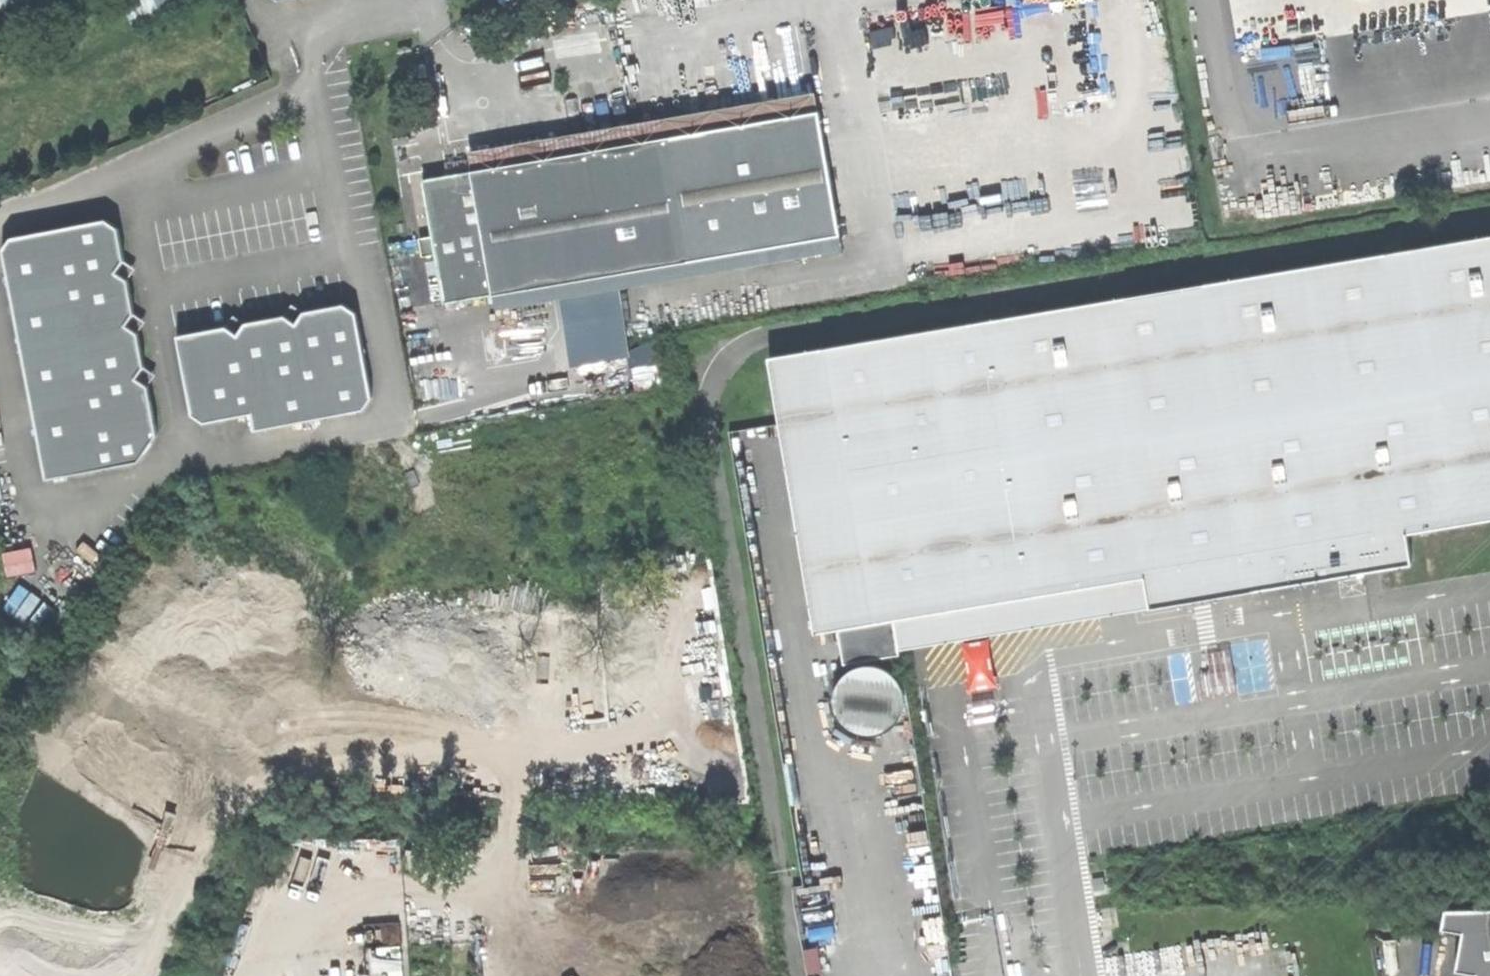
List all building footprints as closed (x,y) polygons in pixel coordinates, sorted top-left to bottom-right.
[(192,0),(125,0),(134,22),(192,0)] [(819,111),(671,136),(691,259),(839,235),(819,111)] [(471,169),(491,292),(691,259),(671,136),(471,169)] [(441,300),(491,292),(471,169),(421,177),(430,234),(418,236),(420,253),(433,251),(441,300)] [(116,272),(124,260),(117,225),(103,217),(8,236),(0,248),(8,287),(116,272)] [(852,671),(843,681),(837,693),(837,708),(844,722),(852,730),(864,735),(879,735),(895,728),(903,719),(907,707),(907,693),(901,680),(891,670),(879,667),(871,668),(870,659),(904,653),(898,620),(1149,576),(1155,609),(1416,564),(1411,534),(1489,520),(1489,235),(770,360),(818,633),(841,629),(846,663),(851,662),(852,671)] [(135,268),(124,260),(116,272),(128,280),(135,268)] [(19,343),(127,325),(134,314),(131,296),(128,280),(116,272),(8,287),(19,343)] [(226,326),(177,335),(191,414),(203,423),(251,414),(254,431),(363,409),(373,397),(356,312),(344,304),(303,312),(296,323),(284,316),(265,319),(245,322),(238,333),(226,326)] [(293,304),(284,316),(296,323),(303,312),(293,304)] [(145,321),(134,314),(127,325),(138,332),(145,321)] [(233,315),(226,326),(238,333),(245,322),(233,315)] [(30,399),(136,378),(145,367),(138,332),(127,325),(19,343),(30,399)] [(155,375),(145,367),(136,378),(148,385),(155,375)] [(148,385),(136,378),(30,399),(46,478),(138,459),(156,433),(148,385)] [(904,653),(1155,609),(1149,576),(898,620),(904,653)] [(5,604),(16,612),(33,590),(22,582),(5,604)] [(58,609),(45,598),(27,619),(40,630),(58,609)] [(1448,912),(1444,933),(1465,937),(1458,975),(1460,975),(1489,975),(1489,911),(1448,912)]
